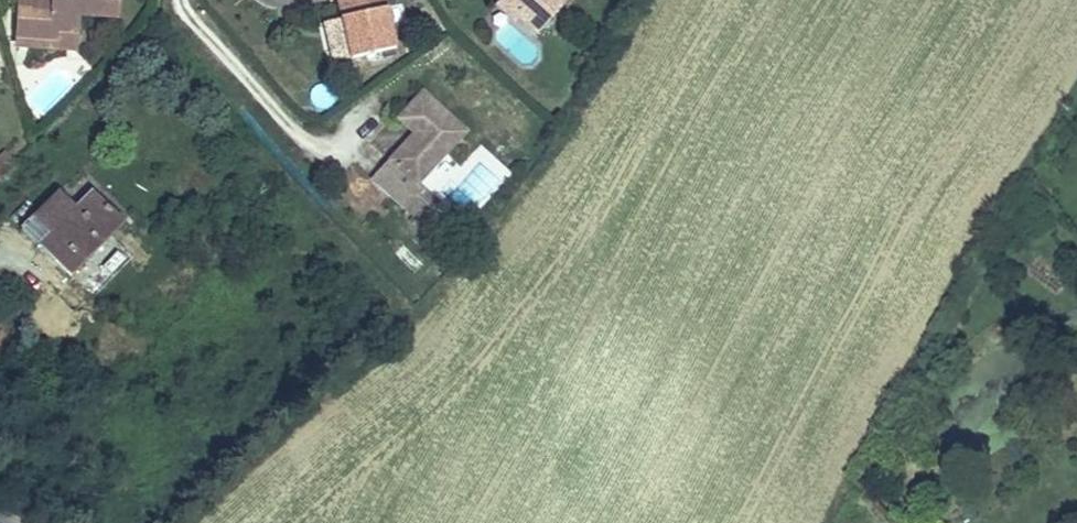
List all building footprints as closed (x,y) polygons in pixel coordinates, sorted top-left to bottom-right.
[(77,32),(78,13),(116,16),(117,0),(21,0),(19,36),(55,38),(55,30),(77,32)] [(351,59),(396,49),(385,0),(338,0),(343,24),(351,59)] [(519,17),(525,11),(513,0),(508,0),(501,8),(515,21),(519,17)] [(519,17),(537,33),(567,0),(513,0),(525,11),(519,17)] [(342,61),(351,59),(343,24),(334,26),(342,61)] [(75,49),(77,32),(55,30),(55,38),(19,36),(18,45),(75,49)] [(579,61),(585,66),(592,56),(585,52),(579,61)] [(404,209),(423,190),(417,185),(467,131),(423,91),(398,118),(414,134),(389,161),(372,179),(404,209)] [(438,204),(423,190),(404,209),(419,224),(438,204)] [(59,255),(55,259),(71,275),(123,223),(92,192),(44,240),(59,255)] [(39,244),(55,259),(59,255),(44,240),(39,244)]
